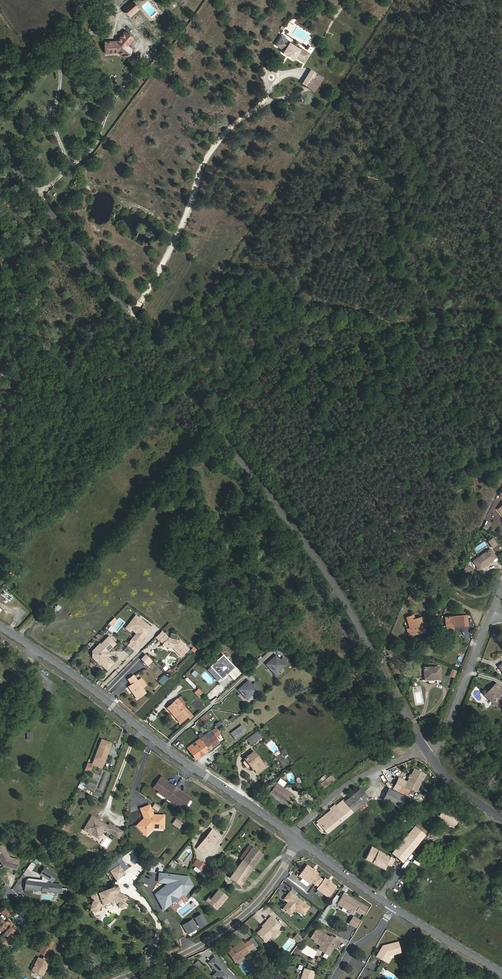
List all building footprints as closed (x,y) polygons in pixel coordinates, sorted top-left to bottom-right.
[(137,7),(135,5),(141,0),(134,0),(129,4),(122,9),(128,15),(137,7)] [(138,9),(137,7),(128,15),(129,17),(138,9)] [(106,42),(107,53),(117,51),(124,57),(131,49),(126,45),(132,38),(124,32),(117,41),(106,42)] [(288,36),(284,34),(277,44),(285,49),(283,52),(287,54),(288,53),(291,55),(290,56),(294,59),(296,56),(305,62),(311,53),(301,47),(301,48),(290,41),(291,40),(287,38),(288,36)] [(310,88),(318,74),(311,70),(303,83),(310,88)] [(318,74),(310,88),(315,91),(323,78),(318,74)] [(492,548),(496,545),(492,539),(488,542),(492,548)] [(478,570),(496,558),(490,549),(472,561),(478,570)] [(470,575),(473,568),(465,565),(462,571),(470,575)] [(151,628),(136,616),(128,625),(133,628),(137,632),(130,641),(136,646),(151,628)] [(417,630),(424,628),(421,618),(414,620),(413,616),(406,618),(407,622),(410,621),(412,628),(410,629),(407,629),(409,636),(418,634),(417,630)] [(452,627),(463,626),(462,616),(445,618),(446,627),(446,633),(453,632),(452,627)] [(159,641),(166,635),(162,632),(156,638),(159,641)] [(172,649),(174,651),(180,658),(188,650),(180,642),(169,638),(166,635),(159,641),(163,645),(163,646),(172,649)] [(102,665),(107,670),(114,663),(107,656),(107,652),(116,643),(109,636),(101,644),(100,644),(94,649),(97,652),(97,655),(94,659),(100,664),(102,663),(103,664),(102,665)] [(151,659),(146,654),(141,658),(147,664),(151,659)] [(221,678),(223,679),(236,667),(223,654),(207,669),(218,681),(221,678)] [(290,655),(287,657),(292,664),(295,661),(290,655)] [(266,664),(275,674),(287,663),(283,658),(280,660),(276,656),(266,664)] [(236,667),(229,674),(234,679),(241,672),(236,667)] [(424,680),(439,679),(439,667),(419,668),(420,678),(423,678),(424,680)] [(158,681),(162,685),(169,679),(165,675),(158,681)] [(135,683),(133,685),(130,688),(141,699),(149,691),(145,687),(148,684),(142,677),(139,680),(134,676),(129,680),(132,683),(134,682),(135,683)] [(187,677),(185,680),(194,688),(196,686),(187,677)] [(247,699),(259,688),(255,683),(252,686),(248,681),(238,690),(247,699)] [(484,695),(499,710),(501,706),(501,701),(499,698),(501,695),(501,690),(496,683),(484,695)] [(203,693),(198,688),(194,692),(199,697),(203,693)] [(167,708),(170,712),(180,723),(190,714),(180,702),(177,699),(167,708)] [(201,724),(209,716),(207,714),(199,721),(201,724)] [(246,731),(242,725),(230,733),(235,739),(246,731)] [(211,731),(214,735),(216,738),(220,734),(215,728),(211,731)] [(208,751),(212,747),(207,740),(214,735),(211,731),(199,739),(208,751)] [(262,737),(258,731),(247,740),(251,745),(262,737)] [(207,740),(212,747),(219,742),(216,738),(214,735),(207,740)] [(102,739),(92,764),(102,768),(111,743),(102,739)] [(187,748),(195,760),(208,751),(199,739),(187,748)] [(248,765),(258,757),(254,751),(243,759),(244,760),(242,761),(242,763),(245,768),(248,765)] [(266,767),(258,757),(248,765),(245,768),(247,768),(249,766),(252,770),(253,769),(257,774),(266,767)] [(409,788),(415,791),(425,775),(414,769),(411,776),(409,778),(407,782),(412,784),(409,788)] [(324,788),(334,779),(331,775),(327,778),(324,775),(318,781),(324,788)] [(159,776),(153,786),(158,789),(163,792),(162,794),(167,797),(172,800),(173,799),(178,802),(183,805),(189,796),(183,792),(182,792),(181,791),(180,790),(178,788),(179,787),(175,784),(172,782),(171,784),(168,782),(167,782),(166,781),(165,780),(159,776)] [(269,792),(276,783),(274,781),(265,789),(269,792)] [(290,793),(284,789),(276,783),(269,792),(283,802),(290,793)] [(317,821),(318,823),(324,830),(327,833),(369,799),(360,789),(345,801),(343,799),(336,806),(335,804),(329,809),(330,810),(317,821)] [(399,809),(405,797),(388,789),(383,800),(399,809)] [(292,795),(290,793),(283,802),(286,804),(290,799),(292,795)] [(150,828),(163,828),(162,817),(152,817),(147,807),(138,810),(141,819),(143,818),(144,820),(142,822),(141,821),(135,827),(143,835),(150,828)] [(438,818),(446,822),(445,824),(454,828),(459,815),(443,808),(438,818)] [(108,827),(92,817),(84,831),(88,833),(89,832),(99,838),(103,830),(119,839),(123,832),(110,825),(108,827)] [(172,824),(180,829),(184,823),(176,818),(172,824)] [(402,862),(427,833),(417,824),(414,827),(411,824),(404,833),(407,835),(391,853),(402,862)] [(163,829),(163,828),(150,828),(143,835),(145,837),(151,830),(163,829)] [(208,850),(219,836),(212,830),(200,844),(208,850)] [(237,875),(243,880),(262,855),(249,845),(240,858),(242,860),(229,878),(233,880),(237,875)] [(2,847),(0,846),(0,863),(2,866),(4,865),(6,866),(7,868),(15,870),(18,861),(8,858),(2,847)] [(389,861),(392,863),(394,859),(372,847),(365,859),(384,869),(387,864),(389,861)] [(211,870),(196,859),(192,865),(207,875),(211,870)] [(312,868),(306,864),(298,874),(309,882),(311,880),(314,883),(318,886),(316,888),(327,896),(335,885),(329,881),(327,879),(324,877),(322,879),(319,877),(315,874),(317,872),(314,870),(312,868)] [(119,865),(110,871),(116,881),(126,875),(119,865)] [(24,881),(23,889),(32,891),(32,889),(40,890),(39,892),(45,892),(46,890),(52,891),(52,893),(58,894),(59,885),(46,884),(44,884),(48,880),(51,883),(55,875),(44,869),(40,876),(43,878),(43,881),(27,879),(24,881)] [(187,878),(165,875),(163,883),(169,884),(157,896),(164,909),(169,904),(166,898),(171,893),(180,894),(183,894),(191,886),(187,878)] [(240,885),(243,880),(237,875),(233,880),(240,885)] [(89,894),(92,902),(89,910),(95,913),(99,911),(101,906),(102,906),(112,902),(114,902),(115,901),(119,903),(118,905),(119,908),(122,908),(124,908),(125,905),(125,903),(126,902),(128,897),(119,893),(117,888),(115,887),(97,894),(96,891),(89,894)] [(309,906),(287,890),(285,894),(289,897),(286,901),(287,902),(285,904),(284,903),(281,908),(286,912),(290,907),(294,907),(303,914),(309,906)] [(215,910),(226,898),(219,892),(216,896),(214,895),(210,899),(212,901),(209,904),(215,910)] [(342,892),(335,903),(341,906),(342,904),(346,907),(345,908),(345,911),(348,913),(351,912),(354,907),(354,906),(356,907),(359,902),(342,892)] [(171,893),(166,898),(169,904),(180,894),(171,893)] [(365,906),(359,902),(356,907),(355,908),(361,912),(365,906)] [(353,926),(357,919),(351,915),(347,922),(353,926)] [(195,920),(199,927),(206,923),(201,916),(195,920)] [(280,925),(270,916),(266,920),(268,921),(263,926),(256,933),(265,941),(271,935),(276,930),(280,925)] [(1,918),(0,920),(0,924),(1,925),(0,925),(0,930),(4,934),(5,935),(0,941),(0,945),(3,948),(20,930),(8,919),(5,922),(1,918)] [(192,921),(183,927),(187,934),(196,929),(192,921)] [(315,929),(310,938),(314,941),(314,942),(320,945),(320,946),(320,950),(323,952),(323,953),(327,955),(331,948),(330,947),(332,945),(333,946),(335,947),(338,941),(330,936),(329,938),(315,929)] [(32,970),(42,975),(48,963),(50,964),(52,959),(46,956),(53,943),(46,939),(40,953),(44,955),(42,959),(38,957),(32,970)] [(400,950),(397,939),(385,942),(385,944),(382,945),(381,944),(375,954),(385,960),(387,956),(389,953),(400,950)] [(235,962),(255,948),(250,940),(244,944),(242,942),(232,948),(231,946),(226,949),(235,962)] [(208,962),(217,971),(215,973),(216,974),(213,976),(216,978),(237,978),(233,975),(232,976),(229,973),(230,972),(214,957),(208,962)] [(303,968),(299,978),(310,978),(313,971),(303,968)]
